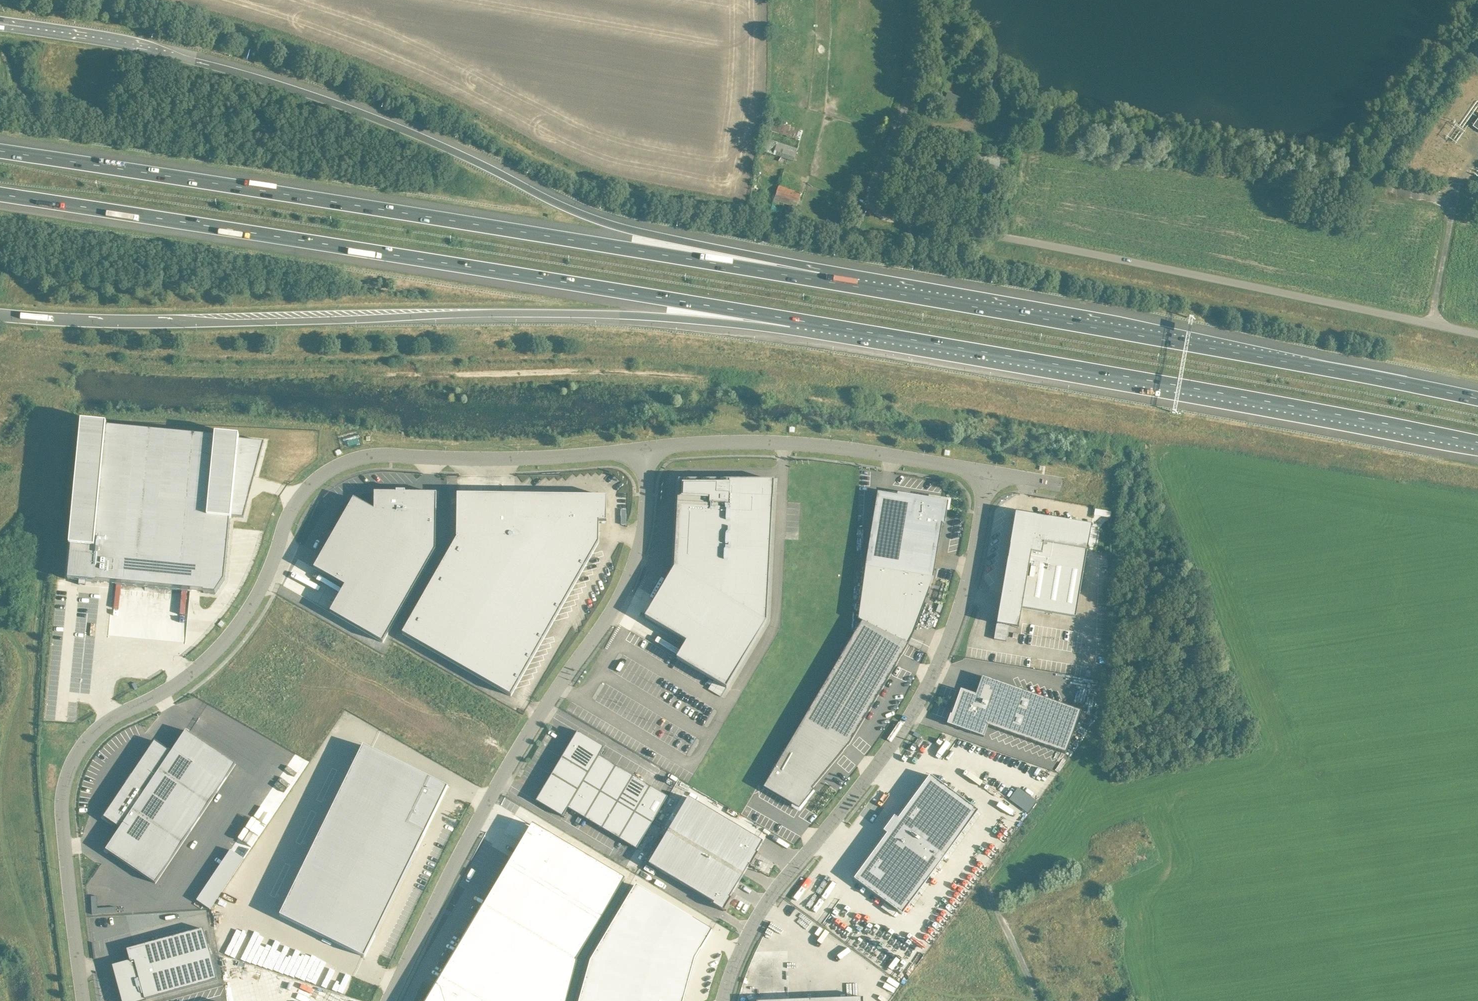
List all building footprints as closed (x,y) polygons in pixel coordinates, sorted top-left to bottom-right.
[(950,93),(944,107),(956,112),(962,97),(950,93)] [(780,133),(801,139),(803,130),(782,124),(780,133)] [(759,150),(793,161),(797,149),(763,138),(759,150)] [(779,186),(774,200),(796,207),(801,193),(779,186)] [(71,546),(68,580),(98,583),(98,582),(204,592),(204,593),(216,594),(225,581),(231,517),(244,518),(264,443),(264,442),(239,440),(239,437),(216,434),(215,437),(107,427),(107,424),(82,422),(70,546),(71,546)] [(674,568),(675,568),(645,617),(687,642),(677,659),(727,688),(767,621),(774,481),(759,481),(759,480),(698,480),(698,481),(683,481),(683,480),(679,480),(678,484),(679,484),(679,493),(678,493),(674,568)] [(856,631),(763,789),(799,810),(812,793),(844,753),(908,645),(914,634),(933,578),(942,524),(945,524),(948,502),(898,493),(897,495),(878,492),(871,529),(865,567),(862,593),(858,620),(856,631)] [(267,650),(235,707),(310,750),(343,693),(352,698),(383,643),(436,550),(437,494),(379,493),(375,493),(374,510),(354,498),(314,568),(345,586),(330,612),(316,638),(284,620),(267,650)] [(402,634),(511,696),(599,543),(599,522),(607,522),(607,497),(589,496),(546,496),(457,495),(457,516),(457,538),(402,634)] [(1015,513),(1002,592),(997,625),(1019,629),(1022,609),(1076,618),(1091,526),(1015,513)] [(1008,630),(996,628),(994,639),(1006,641),(1008,630)] [(975,695),(962,690),(953,716),(952,715),(948,725),(985,738),(989,726),(1066,754),(1081,711),(982,676),(975,695)] [(155,741),(104,817),(120,828),(106,850),(156,884),(182,844),(236,764),(186,731),(172,752),(155,741)] [(578,731),(562,758),(588,773),(599,756),(604,747),(578,732),(578,731)] [(529,785),(537,790),(566,743),(558,738),(529,785)] [(364,744),(280,915),(365,956),(449,786),(364,744)] [(583,782),(600,792),(616,766),(599,756),(588,773),(583,782)] [(562,758),(552,775),(578,791),(583,782),(588,773),(562,758)] [(600,792),(618,802),(633,776),(616,766),(600,792)] [(563,817),(568,808),(578,791),(552,775),(536,801),(536,802),(537,801),(563,817)] [(618,802),(635,813),(650,787),(633,776),(618,802)] [(887,834),(854,879),(902,915),(978,811),(930,776),(898,819),(894,817),(883,831),(887,834)] [(568,808),(585,818),(600,792),(583,782),(578,791),(568,808)] [(650,787),(635,813),(652,823),(668,797),(650,787)] [(585,818),(602,829),(618,802),(600,792),(585,818)] [(689,797),(668,831),(743,876),(749,865),(751,866),(758,854),(757,853),(763,842),(689,797)] [(602,829),(619,839),(635,813),(618,802),(602,829)] [(635,813),(619,839),(637,849),(652,823),(635,813)] [(425,1000),(567,1000),(579,957),(626,879),(533,824),(481,910),(480,909),(425,1000)] [(668,831),(649,864),(714,903),(713,905),(724,911),(731,899),(730,898),(743,876),(668,831)] [(579,1000),(684,1000),(695,960),(713,931),(636,885),(590,962),(579,1000)] [(113,965),(122,1000),(144,1000),(146,1000),(217,980),(203,928),(127,949),(130,961),(113,965)] [(770,935),(767,939),(778,946),(781,941),(770,935)] [(333,981),(331,987),(359,997),(361,991),(333,981)]
